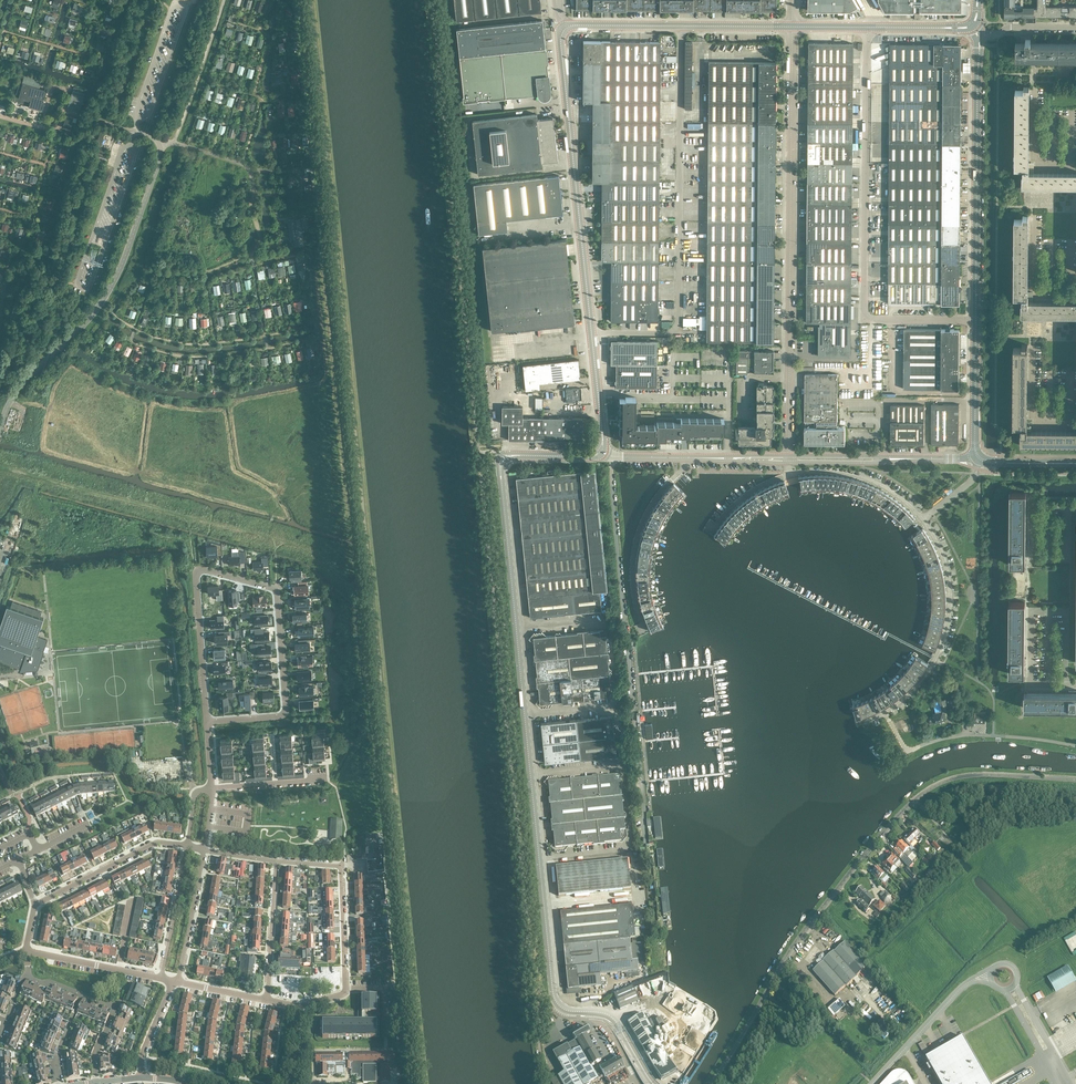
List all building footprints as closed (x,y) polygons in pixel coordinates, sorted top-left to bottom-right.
[(253,0),(252,0),(246,0),(244,7),(251,9),(253,0)] [(456,21),(541,12),(540,0),(454,0),(456,21)] [(576,9),(614,9),(614,12),(618,12),(618,9),(776,10),(776,0),(576,0),(576,9)] [(856,0),(808,0),(808,10),(850,10),(851,10),(856,10),(860,8),(859,6),(856,0)] [(885,11),(915,11),(921,11),(955,12),(961,12),(962,0),(879,0),(885,11)] [(1006,1),(1006,4),(1006,7),(1005,7),(1005,16),(1075,16),(1075,6),(1069,6),(1070,6),(1070,11),(1062,11),(1062,6),(1063,6),(1046,5),(1046,0),(1037,0),(1037,7),(1023,7),(1021,7),(1021,4),(1014,4),(1014,0),(1006,0),(1006,1)] [(261,12),(264,3),(258,1),(255,10),(261,12)] [(23,9),(31,11),(33,4),(25,2),(23,9)] [(79,12),(81,4),(75,2),(73,10),(79,12)] [(47,13),(45,19),(54,22),(56,16),(47,13)] [(76,28),(78,20),(70,18),(68,26),(76,28)] [(19,28),(26,30),(29,21),(22,19),(19,28)] [(545,47),(544,39),(542,20),(468,28),(456,29),(459,57),(464,102),(538,94),(539,96),(540,98),(542,99),(544,99),(547,98),(548,97),(550,95),(550,92),(545,48),(545,47)] [(234,28),(227,26),(225,34),(232,36),(234,28)] [(255,36),(249,33),(246,41),(251,44),(255,36)] [(64,41),(72,44),(74,37),(65,35),(64,41)] [(1022,57),(1075,57),(1075,43),(1031,43),(1031,36),(1020,36),(1020,42),(1016,42),(1016,57),(1022,57)] [(658,255),(658,247),(660,42),(583,41),(582,102),(592,102),(592,130),(592,181),(602,181),(601,262),(611,262),(611,322),(658,322),(658,287),(658,267),(658,255)] [(850,356),(850,335),(851,283),(856,283),(856,277),(851,277),(851,263),(852,43),(808,43),(806,258),(806,261),(805,322),(819,322),(819,325),(817,325),(817,356),(850,356)] [(13,46),(6,44),(4,51),(11,53),(13,46)] [(889,138),(889,143),(889,163),(888,243),(888,303),(960,304),(960,264),(960,255),(960,254),(960,252),(960,224),(960,223),(960,117),(961,44),(890,44),(889,122),(889,124),(889,136),(889,138)] [(222,68),(226,55),(222,53),(221,58),(218,58),(216,66),(222,68)] [(236,64),(230,62),(227,70),(234,72),(236,64)] [(773,343),(774,269),(774,249),(775,62),(708,62),(708,122),(707,268),(707,282),(706,342),(773,343)] [(72,64),(70,71),(78,72),(80,65),(72,64)] [(243,74),(246,66),(240,64),(237,73),(243,74)] [(253,78),(255,70),(249,68),(247,76),(253,78)] [(46,94),(47,90),(39,88),(41,80),(24,75),(21,86),(19,85),(15,97),(13,97),(12,100),(14,101),(14,102),(29,106),(30,104),(33,105),(33,106),(41,108),(43,101),(44,101),(46,94)] [(1022,187),(1075,187),(1075,175),(1033,175),(1033,167),(1026,167),(1027,90),(1029,90),(1029,86),(1023,86),(1023,90),(1015,90),(1015,167),(1023,167),(1023,175),(1022,175),(1022,187)] [(81,103),(84,93),(73,90),(69,107),(76,109),(78,102),(81,103)] [(215,102),(222,104),(225,93),(218,92),(215,102)] [(232,104),(235,98),(229,96),(227,102),(232,104)] [(243,109),(245,100),(239,98),(237,107),(243,109)] [(557,161),(553,123),(552,118),(537,119),(537,114),(472,121),(478,174),(542,168),(542,162),(557,161)] [(75,127),(76,121),(77,119),(77,118),(70,116),(67,116),(64,127),(67,127),(66,132),(73,134),(75,127)] [(214,131),(216,123),(210,121),(208,129),(214,131)] [(96,139),(105,142),(108,133),(99,130),(96,139)] [(245,142),(248,134),(240,132),(238,139),(245,142)] [(17,138),(16,139),(15,135),(8,135),(9,145),(12,145),(12,143),(18,143),(17,138)] [(107,163),(110,151),(98,147),(94,159),(107,163)] [(55,164),(53,173),(62,174),(63,165),(55,164)] [(563,215),(559,175),(473,185),(478,235),(507,232),(506,221),(563,215)] [(1025,291),(1026,220),(1028,220),(1028,216),(1022,216),(1022,219),(1014,219),(1014,258),(1014,296),(1022,297),(1022,304),(1022,316),(1075,316),(1075,304),(1032,304),(1032,302),(1032,297),(1025,297),(1025,291)] [(3,223),(1,229),(8,231),(9,224),(3,223)] [(37,238),(43,240),(45,234),(39,232),(37,238)] [(572,304),(566,245),(565,239),(482,248),(491,331),(527,328),(527,325),(571,320),(571,315),(573,315),(572,304)] [(7,257),(9,250),(1,249),(0,255),(0,256),(7,257)] [(259,279),(266,278),(265,269),(258,270),(259,279)] [(255,288),(253,278),(245,279),(246,289),(255,288)] [(224,284),(225,292),(232,291),(230,283),(224,284)] [(275,306),(277,315),(283,313),(281,304),(275,306)] [(135,318),(137,310),(131,308),(129,316),(135,318)] [(148,317),(143,315),(140,324),(145,326),(148,317)] [(953,329),(903,329),(903,389),(959,389),(959,374),(960,374),(960,364),(959,364),(959,334),(960,334),(960,332),(962,332),(962,327),(953,327),(953,329)] [(106,340),(111,343),(116,337),(111,333),(106,340)] [(123,340),(117,337),(112,345),(117,349),(123,340)] [(657,388),(657,364),(657,341),(613,341),(611,343),(611,365),(616,365),(616,386),(618,388),(657,388)] [(1022,344),(1022,348),(1013,348),(1013,425),(1021,426),(1021,433),(1020,433),(1020,445),(1075,445),(1075,433),(1027,433),(1027,431),(1027,430),(1031,430),(1031,426),(1027,426),(1027,425),(1025,425),(1026,348),(1028,348),(1028,344),(1022,344)] [(129,355),(133,347),(128,345),(124,353),(129,355)] [(141,352),(136,350),(132,358),(138,360),(141,352)] [(762,362),(773,362),(773,351),(747,351),(747,350),(735,350),(735,358),(762,358),(762,362)] [(268,356),(261,357),(263,364),(269,363),(268,356)] [(773,373),(773,362),(762,362),(762,358),(735,358),(735,374),(747,374),(747,372),(769,373),(773,373)] [(580,379),(578,359),(523,366),(525,390),(540,389),(539,383),(580,379)] [(837,397),(841,397),(877,397),(877,363),(828,363),(814,363),(814,374),(805,374),(804,421),(805,421),(805,427),(804,427),(804,443),(845,444),(845,427),(836,427),(836,421),(837,421),(837,397)] [(738,427),(735,427),(735,436),(738,436),(738,443),(770,443),(771,434),(772,434),(773,385),(766,385),(766,383),(758,383),(758,385),(757,385),(756,426),(738,426),(738,427)] [(580,389),(572,389),(573,404),(577,404),(577,400),(581,400),(580,389)] [(622,439),(622,442),(640,442),(653,442),(655,442),(655,439),(656,439),(657,439),(657,432),(655,432),(655,426),(654,426),(639,426),(636,426),(636,424),(635,424),(635,400),(635,398),(631,398),(625,398),(625,400),(619,400),(619,432),(619,433),(619,439),(622,439)] [(931,404),(930,444),(958,445),(958,404),(931,404)] [(890,444),(901,444),(923,444),(924,405),(890,405),(890,444)] [(508,440),(561,441),(582,441),(582,419),(522,418),(522,407),(502,407),(502,424),(508,424),(508,440)] [(657,439),(681,439),(681,438),(687,438),(687,435),(721,435),(721,428),(724,428),(723,421),(721,421),(721,419),(680,419),(680,421),(676,421),(676,423),(656,423),(656,426),(655,426),(655,432),(657,432),(657,439)] [(516,479),(517,489),(527,592),(530,618),(601,610),(599,591),(607,590),(595,470),(553,475),(547,475),(516,479)] [(852,479),(849,492),(853,493),(857,481),(852,479)] [(788,494),(785,483),(784,481),(779,483),(784,495),(788,494)] [(857,481),(853,493),(858,495),(862,482),(857,481)] [(862,482),(858,495),(862,496),(867,484),(862,482)] [(774,485),(779,497),(784,495),(779,483),(774,485)] [(670,488),(680,497),(683,493),(674,484),(670,488)] [(867,484),(862,496),(867,498),(872,486),(867,484)] [(774,485),(769,487),(775,499),(779,497),(774,485)] [(872,486),(867,498),(871,500),(877,489),(872,486)] [(764,489),(770,501),(775,499),(769,487),(764,489)] [(667,492),(676,500),(680,497),(670,488),(667,492)] [(764,489),(760,492),(766,503),(770,501),(764,489)] [(871,500),(875,503),(881,491),(877,489),(871,500)] [(875,503),(879,505),(886,494),(881,491),(875,503)] [(667,492),(663,496),(673,504),(676,500),(667,492)] [(760,492),(755,495),(762,506),(766,503),(760,492)] [(1023,548),(1023,492),(1011,492),(1011,564),(1023,564),(1023,556),(1026,556),(1027,548),(1023,548)] [(883,508),(891,497),(886,494),(879,505),(883,508)] [(762,506),(755,495),(751,497),(758,508),(762,506)] [(663,496),(660,500),(670,508),(673,504),(663,496)] [(751,497),(746,501),(754,511),(758,508),(751,497)] [(887,510),(895,500),(891,497),(883,508),(887,510)] [(668,512),(670,508),(660,500),(657,504),(668,512)] [(887,510),(891,513),(899,503),(895,500),(887,510)] [(754,511),(746,501),(742,504),(751,514),(754,511)] [(891,513),(895,516),(903,507),(899,503),(891,513)] [(657,504),(654,509),(665,516),(668,512),(657,504)] [(742,504),(738,507),(747,517),(751,514),(742,504)] [(747,517),(738,507),(734,511),(743,520),(747,517)] [(895,516),(898,520),(907,510),(903,507),(895,516)] [(663,520),(665,516),(654,509),(651,513),(663,520)] [(898,520),(901,523),(911,514),(907,510),(898,520)] [(734,511),(730,515),(740,524),(743,520),(734,511)] [(651,513),(649,518),(661,524),(663,520),(651,513)] [(911,514),(901,523),(905,527),(914,518),(911,514)] [(737,527),(740,524),(730,515),(727,519),(737,527)] [(659,528),(661,524),(649,518),(647,523),(659,528)] [(727,519),(724,523),(734,531),(737,527),(727,519)] [(647,523),(645,528),(657,533),(659,528),(647,523)] [(720,527),(731,535),(734,531),(724,523),(720,527)] [(720,527),(717,532),(728,539),(731,535),(720,527)] [(655,537),(657,533),(645,528),(643,533),(655,537)] [(922,528),(918,531),(912,535),(914,539),(925,532),(922,528)] [(717,532),(715,536),(714,536),(720,540),(720,541),(724,546),(728,539),(717,532)] [(925,532),(914,539),(917,543),(928,537),(925,532)] [(643,533),(641,538),(654,542),(655,537),(643,533)] [(928,537),(917,543),(919,548),(930,542),(928,537)] [(652,546),(654,542),(641,538),(640,543),(652,546)] [(206,546),(207,557),(213,556),(213,558),(216,557),(216,556),(218,556),(218,555),(221,554),(221,545),(211,542),(211,545),(206,546)] [(930,542),(919,548),(921,552),(933,546),(930,542)] [(933,546),(921,552),(923,556),(935,551),(933,546)] [(232,557),(229,557),(229,565),(240,564),(240,563),(245,563),(244,551),(239,552),(232,552),(232,557)] [(935,551),(923,556),(925,561),(937,556),(935,551)] [(937,556),(925,561),(926,565),(939,561),(937,556)] [(939,561),(926,565),(928,570),(940,566),(939,561)] [(940,566),(928,570),(929,574),(942,572),(940,566)] [(292,578),(293,582),(302,581),(301,578),(302,577),(301,573),(301,569),(296,570),(296,569),(292,569),(292,570),(289,570),(290,578),(292,578)] [(295,594),(309,593),(308,586),(308,584),(307,581),(300,582),(300,585),(294,585),(294,589),(295,589),(295,594)] [(217,586),(208,587),(208,595),(217,594),(217,599),(223,599),(222,590),(220,590),(219,586),(217,586)] [(236,592),(236,590),(228,590),(230,605),(237,604),(237,600),(240,600),(240,592),(236,592)] [(254,606),(256,606),(256,609),(263,609),(262,605),(266,605),(265,596),(263,596),(263,595),(257,596),(257,597),(253,597),(254,606)] [(297,607),(309,606),(309,598),(292,599),(292,608),(297,608),(297,607)] [(639,601),(641,606),(653,603),(652,598),(639,601)] [(38,634),(44,618),(40,617),(42,611),(13,601),(11,607),(7,605),(0,626),(0,641),(2,642),(0,648),(0,662),(22,669),(22,667),(25,669),(25,670),(37,669),(48,640),(37,636),(38,634)] [(1023,602),(1022,602),(1011,602),(1010,673),(1022,673),(1022,666),(1026,666),(1026,658),(1022,658),(1023,602)] [(655,607),(653,603),(641,606),(642,611),(655,607)] [(642,611),(644,616),(656,612),(655,607),(642,611)] [(293,614),(293,615),(294,623),(297,623),(302,623),(302,622),(307,622),(306,616),(306,614),(306,613),(302,613),(302,612),(298,612),(298,614),(293,614)] [(658,616),(656,612),(644,616),(646,621),(658,616)] [(217,616),(217,619),(211,620),(210,620),(211,629),(224,628),(223,615),(217,616)] [(254,616),(255,625),(268,624),(268,615),(254,616)] [(646,621),(648,626),(660,621),(658,616),(646,621)] [(648,626),(651,631),(656,628),(657,629),(663,627),(660,621),(648,626)] [(298,628),(298,636),(315,634),(314,627),(298,628)] [(928,627),(927,631),(940,635),(941,630),(928,627)] [(261,628),(256,629),(255,629),(256,641),(270,640),(269,631),(262,631),(261,628)] [(221,635),(215,635),(215,643),(228,642),(227,634),(230,634),(230,631),(221,631),(221,635)] [(532,634),(531,635),(532,642),(533,643),(535,660),(534,660),(534,666),(536,667),(538,698),(538,700),(538,706),(539,707),(549,706),(550,705),(550,702),(561,701),(562,705),(568,704),(568,701),(606,697),(605,694),(607,694),(609,692),(608,686),(610,686),(609,674),(610,674),(609,669),(608,667),(604,633),(603,631),(599,631),(561,635),(560,634),(555,634),(555,635),(544,636),(544,634),(542,633),(532,634)] [(938,640),(940,635),(927,631),(926,636),(938,640)] [(926,636),(924,640),(936,645),(938,640),(926,636)] [(306,651),(310,650),(310,639),(298,640),(298,643),(295,643),(295,646),(296,651),(296,652),(306,651)] [(936,645),(924,640),(922,645),(934,650),(936,645)] [(259,656),(271,655),(270,646),(265,646),(264,646),(264,642),(250,644),(250,648),(258,647),(259,656)] [(225,649),(213,649),(213,650),(214,650),(214,658),(214,659),(225,658),(224,649),(225,649)] [(299,667),(313,665),(312,657),(298,658),(299,667)] [(913,661),(924,668),(927,663),(916,657),(913,661)] [(258,662),(259,671),(268,670),(271,670),(272,670),(271,661),(258,662)] [(913,661),(910,665),(921,672),(924,668),(913,661)] [(221,666),(214,666),(214,674),(226,673),(225,665),(228,665),(228,662),(221,662),(221,666)] [(918,677),(921,672),(910,665),(907,669),(918,677)] [(907,669),(904,672),(914,681),(918,677),(907,669)] [(298,681),(312,680),(311,675),(311,671),(297,672),(298,681)] [(901,676),(911,685),(914,681),(904,672),(901,676)] [(266,673),(258,674),(259,685),(273,684),(272,675),(266,676),(266,673)] [(226,680),(219,680),(219,681),(219,689),(233,688),(233,680),(233,676),(226,676),(226,680)] [(901,676),(898,679),(907,689),(911,685),(901,676)] [(894,682),(903,692),(907,689),(898,679),(894,682)] [(894,682),(891,686),(899,696),(903,692),(894,682)] [(316,693),(315,687),(313,688),(313,686),(308,687),(308,686),(303,686),(303,687),(299,687),(300,691),(299,691),(299,694),(300,694),(300,695),(309,694),(314,694),(314,693),(316,693)] [(887,689),(895,699),(899,696),(891,686),(887,689)] [(887,689),(883,691),(890,702),(895,699),(887,689)] [(233,691),(226,692),(227,696),(219,696),(220,710),(229,709),(228,702),(234,701),(233,691)] [(250,693),(239,694),(240,700),(245,699),(245,708),(251,707),(251,699),(255,699),(255,691),(250,691),(250,693)] [(273,691),(262,692),(263,703),(274,702),(273,691)] [(886,705),(890,702),(883,691),(879,694),(886,705)] [(1024,694),(1024,706),(1075,706),(1075,694),(1075,691),(1068,691),(1068,694),(1024,694)] [(879,694),(875,696),(881,708),(886,705),(879,694)] [(871,699),(877,710),(881,708),(875,696),(871,699)] [(871,699),(866,701),(872,713),(877,710),(871,699)] [(936,701),(938,710),(941,709),(947,708),(945,699),(936,701)] [(300,710),(314,709),(314,704),(313,700),(300,701),(299,701),(300,710)] [(867,715),(872,713),(866,701),(862,703),(867,715)] [(862,703),(857,704),(862,717),(867,715),(862,703)] [(857,718),(862,717),(857,704),(850,707),(854,712),(855,712),(857,718)] [(941,709),(938,710),(935,710),(936,714),(933,714),(934,717),(928,719),(929,724),(939,721),(944,719),(941,709)] [(974,712),(974,714),(974,723),(985,723),(985,712),(974,712)] [(540,723),(543,753),(544,763),(616,756),(611,716),(540,723)] [(652,723),(643,724),(645,740),(654,739),(652,723)] [(325,759),(325,752),(313,752),(308,753),(309,763),(316,763),(316,759),(325,759)] [(240,782),(239,771),(234,772),(223,773),(224,780),(233,779),(233,782),(240,782)] [(174,782),(185,782),(185,774),(174,775),(174,782)] [(551,811),(551,813),(554,843),(553,845),(553,851),(555,852),(565,851),(566,849),(566,847),(576,846),(577,848),(582,847),(583,846),(621,842),(620,839),(622,839),(624,837),(623,831),(625,831),(624,820),(625,819),(624,814),(623,813),(619,778),(617,776),(614,776),(575,780),(574,778),(569,779),(569,780),(558,781),(558,779),(557,778),(547,779),(546,780),(547,787),(548,788),(550,804),(548,804),(549,810),(551,811)] [(81,795),(80,785),(72,787),(67,790),(71,799),(77,796),(81,795)] [(71,799),(67,790),(62,793),(66,802),(71,799)] [(66,802),(62,793),(57,795),(61,804),(66,802)] [(61,804),(57,795),(52,798),(57,807),(61,804)] [(57,807),(52,798),(47,800),(52,809),(57,807)] [(52,809),(47,800),(42,803),(47,812),(52,809)] [(47,812),(42,803),(37,805),(42,814),(47,812)] [(42,814),(37,805),(32,808),(37,817),(42,814)] [(18,815),(14,806),(8,808),(13,817),(18,815)] [(13,817),(8,808),(4,811),(8,820),(13,817)] [(4,811),(0,813),(0,816),(3,822),(8,820),(4,811)] [(341,840),(342,820),(331,819),(330,840),(341,840)] [(149,832),(145,825),(139,828),(143,835),(149,832)] [(143,835),(139,828),(133,831),(137,838),(143,835)] [(922,837),(920,835),(914,829),(909,834),(915,840),(918,843),(921,841),(919,839),(922,837)] [(118,848),(115,841),(111,843),(107,835),(109,834),(107,831),(103,833),(104,834),(107,840),(109,844),(108,844),(112,851),(118,848)] [(137,838),(133,831),(127,834),(131,841),(137,838)] [(131,841),(127,834),(126,832),(118,836),(122,846),(131,841)] [(909,834),(908,835),(904,839),(910,845),(915,840),(909,834)] [(896,847),(897,848),(896,849),(894,852),(898,856),(899,857),(909,868),(913,863),(908,858),(913,852),(902,841),(896,847)] [(934,842),(932,844),(937,851),(940,848),(934,842)] [(112,851),(108,844),(103,847),(106,854),(112,851)] [(106,854),(103,847),(97,850),(100,857),(106,854)] [(100,857),(97,850),(91,853),(94,860),(100,857)] [(899,860),(892,853),(887,859),(894,865),(899,860)] [(88,863),(84,856),(78,860),(81,866),(88,863)] [(175,867),(176,860),(169,859),(164,858),(160,857),(160,860),(164,861),(168,862),(168,865),(175,867)] [(226,864),(226,860),(219,859),(218,866),(233,868),(234,866),(226,864)] [(894,865),(887,859),(882,864),(889,870),(894,865)] [(81,866),(78,860),(72,863),(76,869),(81,866)] [(151,867),(147,860),(141,863),(145,870),(147,869),(151,867)] [(555,867),(558,892),(558,896),(630,889),(627,860),(555,867)] [(76,869),(72,863),(66,866),(70,872),(76,869)] [(145,870),(141,863),(135,866),(139,873),(145,870)] [(47,875),(45,871),(44,868),(42,864),(39,865),(43,872),(45,876),(41,878),(45,885),(51,882),(47,875)] [(70,872),(66,866),(57,870),(61,877),(70,872)] [(139,873),(135,866),(129,869),(133,876),(139,873)] [(228,876),(229,870),(233,871),(233,868),(218,866),(217,872),(219,873),(219,875),(228,876)] [(873,873),(877,876),(876,877),(879,880),(879,879),(882,882),(888,875),(885,873),(884,874),(878,868),(873,873)] [(913,878),(916,875),(909,868),(906,871),(913,878)] [(137,884),(135,880),(133,876),(129,869),(123,872),(127,879),(131,877),(136,887),(138,886),(137,884)] [(57,879),(53,872),(47,875),(51,882),(57,879)] [(127,879),(123,872),(118,875),(121,882),(127,879)] [(121,882),(118,875),(111,879),(115,885),(121,882)] [(220,883),(221,878),(214,877),(212,884),(220,885),(224,886),(228,886),(228,884),(220,883)] [(45,885),(41,878),(35,881),(39,888),(45,885)] [(109,888),(105,882),(99,885),(103,892),(109,888)] [(23,892),(18,883),(13,886),(18,895),(23,892)] [(103,892),(99,885),(94,888),(97,895),(103,892)] [(171,893),(172,886),(164,885),(163,892),(171,893)] [(18,895),(13,886),(8,888),(13,897),(18,895)] [(861,899),(860,900),(864,903),(865,902),(869,905),(875,899),(862,886),(856,893),(861,899)] [(670,916),(667,887),(660,888),(663,916),(670,916)] [(13,897),(8,888),(3,891),(8,900),(13,897)] [(97,895),(94,888),(88,891),(91,898),(97,895)] [(91,898),(88,891),(82,894),(85,901),(91,898)] [(884,902),(890,902),(891,896),(886,893),(884,891),(880,895),(882,897),(884,902)] [(85,901),(82,894),(76,897),(79,904),(85,901)] [(225,901),(225,899),(222,899),(217,898),(210,896),(209,903),(216,904),(221,905),(221,901),(225,901)] [(79,904),(76,897),(70,900),(73,907),(79,904)] [(168,907),(169,901),(162,899),(160,906),(168,907)] [(73,907),(70,900),(64,903),(67,910),(73,907)] [(868,907),(869,905),(865,902),(864,903),(860,900),(856,904),(865,913),(869,909),(868,907)] [(880,900),(874,907),(880,912),(886,906),(880,900)] [(560,913),(563,946),(568,993),(579,992),(579,989),(601,987),(600,976),(627,973),(628,976),(638,975),(637,960),(632,961),(628,928),(634,927),(631,902),(618,904),(619,906),(560,913)] [(67,910),(64,903),(58,906),(61,913),(67,910)] [(166,914),(168,907),(160,906),(159,912),(166,914)] [(220,911),(215,910),(208,909),(207,916),(218,918),(219,914),(223,914),(223,912),(220,911)] [(165,920),(166,914),(159,912),(157,919),(165,920)] [(52,924),(53,917),(45,916),(44,922),(52,924)] [(164,927),(165,920),(157,919),(156,925),(164,927)] [(212,929),(213,921),(206,919),(204,928),(212,929)] [(50,931),(52,924),(44,922),(43,929),(50,931)] [(162,933),(164,927),(156,925),(155,932),(162,933)] [(49,937),(50,931),(43,929),(41,935),(49,937)] [(161,940),(162,933),(155,932),(153,938),(161,940)] [(48,944),(49,937),(41,935),(40,942),(48,944)] [(70,948),(72,941),(65,939),(64,947),(70,948)] [(207,948),(209,942),(202,940),(200,947),(207,948)] [(77,950),(78,942),(72,941),(70,948),(77,950)] [(83,951),(85,943),(78,942),(77,950),(83,951)] [(867,966),(845,942),(834,952),(834,951),(823,961),(813,971),(835,996),(846,986),(846,987),(857,977),(857,976),(867,966)] [(90,952),(91,945),(85,943),(83,951),(90,952)] [(96,954),(98,946),(91,945),(90,952),(96,954)] [(103,955),(104,947),(98,946),(96,954),(103,955)] [(109,956),(111,949),(104,947),(103,955),(109,956)] [(116,958),(118,950),(111,949),(109,956),(116,958)] [(134,964),(136,951),(130,949),(130,950),(127,949),(127,951),(125,959),(131,961),(131,962),(130,962),(130,963),(131,963),(132,963),(134,964)] [(140,963),(142,952),(136,951),(134,964),(135,964),(137,964),(137,962),(140,963)] [(311,964),(310,951),(302,951),(303,960),(301,960),(301,959),(290,958),(279,958),(279,968),(278,969),(279,970),(280,970),(281,970),(282,970),(283,970),(284,970),(285,970),(286,970),(286,969),(300,970),(300,967),(300,964),(303,964),(311,964)] [(145,966),(148,953),(142,952),(140,963),(143,963),(142,965),(143,965),(144,966),(145,966)] [(157,957),(158,955),(154,955),(154,954),(148,953),(145,966),(147,966),(148,966),(149,967),(149,966),(149,964),(154,965),(154,964),(155,963),(156,962),(156,961),(156,960),(157,958),(157,957)] [(220,972),(221,964),(222,960),(223,956),(221,955),(219,963),(218,967),(218,971),(216,978),(223,980),(223,975),(224,972),(223,972),(220,972)] [(253,984),(255,967),(256,958),(255,958),(255,957),(254,957),(254,958),(240,956),(239,962),(241,962),(239,983),(253,984)] [(1064,964),(1045,976),(1056,991),(1074,979),(1064,964)] [(203,976),(205,968),(198,967),(197,974),(203,976)] [(808,977),(802,972),(794,983),(800,988),(811,1002),(816,997),(807,987),(804,982),(808,977)] [(651,996),(649,992),(667,984),(663,974),(645,982),(614,995),(620,1009),(651,996)] [(16,985),(11,983),(12,980),(5,977),(3,980),(5,981),(3,986),(13,990),(16,985)] [(26,997),(30,987),(27,985),(29,981),(26,980),(20,994),(26,997)] [(138,996),(141,987),(130,983),(129,987),(129,988),(129,987),(133,989),(131,993),(138,996)] [(31,999),(37,985),(35,984),(33,988),(30,987),(26,997),(31,999)] [(37,1001),(41,991),(38,990),(40,986),(37,985),(31,999),(37,1001)] [(13,990),(3,986),(1,991),(0,991),(0,995),(5,997),(7,994),(11,996),(13,990)] [(50,1002),(56,988),(53,986),(51,990),(48,989),(43,1003),(43,1004),(44,1000),(50,1002)] [(150,996),(152,991),(141,987),(138,996),(144,998),(145,994),(150,995),(149,996),(150,996)] [(43,1003),(48,989),(46,988),(44,992),(41,991),(37,1001),(43,1003)] [(55,1004),(59,994),(56,993),(58,989),(56,988),(50,1002),(55,1004)] [(1037,1001),(1046,995),(1042,989),(1033,995),(1037,1001)] [(61,1006),(67,992),(64,991),(62,995),(59,994),(55,1004),(61,1006)] [(66,1008),(70,998),(67,997),(69,993),(67,992),(61,1006),(66,1008)] [(787,992),(786,993),(783,998),(791,1004),(795,998),(787,992)] [(134,1004),(138,996),(131,993),(130,997),(125,996),(126,996),(125,995),(123,1000),(134,1004)] [(191,1002),(192,998),(192,996),(184,994),(183,1000),(191,1003),(191,1002)] [(4,1000),(5,997),(0,995),(0,1005),(6,1008),(9,1002),(4,1000)] [(72,1011),(78,996),(75,995),(73,999),(70,998),(66,1008),(72,1011)] [(146,1004),(142,1002),(144,998),(138,996),(134,1004),(145,1009),(147,1004),(146,1004)] [(377,1013),(377,1004),(377,996),(367,996),(366,996),(362,996),(362,1004),(362,1012),(362,1022),(338,1022),(338,1021),(323,1021),(323,1022),(323,1028),(323,1029),(323,1031),(323,1036),(323,1038),(338,1038),(338,1036),(346,1036),(354,1036),(362,1036),(362,1038),(377,1038),(377,1029),(377,1013)] [(838,998),(837,999),(827,1008),(833,1015),(844,1005),(838,998)] [(83,1015),(87,1005),(84,1004),(86,1000),(83,999),(77,1013),(83,1015)] [(189,1008),(190,1004),(191,1003),(183,1000),(181,1007),(189,1009),(189,1008)] [(220,1008),(221,1004),(222,1002),(221,1002),(214,1000),(212,1007),(220,1009),(220,1008)] [(88,1017),(94,1003),(92,1002),(90,1006),(87,1005),(83,1015),(88,1017)] [(94,1020),(98,1009),(95,1008),(97,1004),(94,1003),(88,1017),(94,1020)] [(31,1011),(17,1005),(16,1008),(20,1009),(19,1012),(29,1017),(31,1011)] [(130,1015),(132,1010),(121,1006),(119,1011),(123,1013),(122,1016),(130,1019),(131,1016),(130,1015)] [(248,1014),(249,1010),(250,1008),(242,1006),(240,1012),(248,1014)] [(100,1022),(105,1008),(103,1007),(101,1011),(98,1009),(94,1020),(100,1022)] [(187,1015),(189,1010),(189,1009),(181,1007),(179,1013),(180,1013),(187,1015)] [(218,1014),(219,1010),(220,1009),(212,1007),(210,1013),(218,1015),(218,1014)] [(105,1024),(109,1014),(106,1013),(108,1009),(105,1008),(100,1022),(105,1024)] [(27,1022),(29,1017),(19,1012),(18,1015),(14,1014),(13,1016),(27,1022)] [(247,1020),(248,1016),(248,1014),(240,1012),(238,1019),(246,1021),(247,1020)] [(276,1020),(277,1016),(278,1014),(270,1012),(268,1018),(276,1020)] [(187,1022),(187,1015),(180,1013),(179,1021),(187,1022)] [(217,1021),(218,1017),(218,1015),(210,1013),(209,1019),(217,1021)] [(628,1022),(645,1052),(661,1080),(676,1071),(643,1014),(628,1022)] [(62,1022),(63,1019),(53,1015),(50,1021),(65,1026),(66,1024),(62,1022)] [(27,1022),(13,1016),(12,1019),(16,1021),(14,1024),(25,1028),(27,1022)] [(128,1023),(130,1019),(122,1016),(121,1019),(116,1017),(114,1023),(125,1027),(127,1022),(128,1023)] [(275,1026),(276,1022),(276,1020),(268,1018),(266,1024),(274,1026),(275,1026)] [(216,1028),(217,1021),(209,1019),(208,1028),(216,1028)] [(245,1027),(246,1022),(246,1021),(238,1019),(237,1025),(245,1027)] [(65,1026),(50,1021),(48,1026),(58,1030),(60,1027),(64,1029),(65,1026)] [(671,1041),(661,1022),(656,1024),(666,1044),(671,1041)] [(123,1033),(125,1027),(114,1023),(112,1029),(116,1031),(115,1033),(123,1037),(124,1033),(123,1033)] [(22,1033),(25,1028),(14,1024),(13,1026),(9,1025),(8,1027),(22,1033)] [(273,1033),(274,1028),(274,1026),(266,1024),(265,1031),(273,1033)] [(85,1034),(87,1029),(78,1025),(77,1028),(76,1028),(74,1030),(85,1034)] [(244,1034),(245,1027),(237,1025),(236,1033),(244,1034)] [(57,1033),(58,1030),(48,1026),(46,1032),(60,1037),(61,1035),(57,1033)] [(22,1033),(8,1027),(7,1030),(11,1032),(10,1035),(20,1039),(22,1035),(22,1033)] [(587,1027),(572,1035),(575,1040),(553,1052),(563,1072),(557,1075),(562,1083),(588,1083),(598,1079),(591,1067),(601,1061),(586,1035),(590,1033),(587,1027)] [(83,1040),(85,1034),(74,1030),(73,1033),(75,1033),(74,1036),(83,1040)] [(272,1039),(273,1033),(265,1031),(263,1030),(263,1031),(265,1032),(264,1039),(272,1040),(272,1039)] [(60,1037),(46,1032),(44,1037),(54,1041),(55,1038),(59,1040),(60,1037)] [(121,1040),(123,1037),(115,1033),(114,1036),(109,1035),(107,1040),(118,1045),(120,1040),(121,1040)] [(18,1044),(20,1039),(10,1035),(9,1038),(5,1036),(4,1039),(18,1044)] [(80,1046),(83,1040),(74,1036),(72,1039),(71,1039),(70,1041),(80,1046)] [(53,1044),(54,1041),(44,1037),(41,1043),(56,1048),(57,1046),(53,1044)] [(963,1037),(926,1058),(929,1064),(927,1066),(930,1071),(932,1070),(941,1083),(990,1083),(963,1037)] [(18,1044),(4,1039),(3,1041),(7,1043),(5,1046),(8,1047),(15,1050),(18,1044)] [(116,1050),(118,1045),(107,1040),(105,1046),(109,1048),(108,1051),(116,1054),(117,1050),(116,1050)] [(78,1051),(80,1046),(70,1041),(69,1044),(70,1044),(69,1048),(78,1051)] [(56,1048),(41,1043),(39,1048),(49,1053),(51,1049),(55,1051),(56,1048)] [(353,1065),(353,1062),(349,1062),(349,1053),(350,1053),(349,1052),(341,1052),(341,1053),(316,1053),(316,1062),(319,1062),(319,1067),(317,1067),(317,1073),(319,1073),(319,1076),(328,1076),(328,1075),(341,1075),(341,1076),(345,1076),(345,1072),(344,1072),(344,1069),(352,1069),(352,1065),(353,1065)] [(390,1065),(387,1065),(387,1061),(394,1061),(394,1052),(350,1053),(349,1053),(349,1062),(353,1062),(353,1065),(352,1065),(352,1071),(351,1071),(351,1075),(355,1075),(355,1074),(358,1074),(358,1076),(357,1076),(357,1079),(360,1079),(360,1078),(363,1078),(363,1083),(372,1082),(372,1083),(381,1083),(381,1082),(390,1082),(390,1065)] [(47,1059),(46,1056),(42,1057),(41,1054),(40,1054),(37,1055),(30,1056),(32,1062),(47,1059)] [(112,1064),(111,1058),(113,1058),(112,1054),(104,1055),(104,1058),(100,1059),(100,1065),(112,1064)] [(619,1058),(599,1069),(605,1079),(624,1068),(619,1058)] [(44,1066),(43,1063),(47,1062),(47,1059),(32,1062),(33,1068),(44,1066)] [(78,1065),(78,1059),(67,1060),(67,1064),(63,1064),(63,1067),(78,1065)] [(112,1070),(112,1064),(100,1065),(100,1071),(105,1071),(105,1074),(114,1073),(114,1069),(112,1070)] [(49,1071),(49,1068),(44,1069),(44,1066),(33,1068),(34,1074),(49,1071)] [(910,1076),(908,1073),(905,1072),(902,1070),(899,1070),(896,1071),(894,1072),(891,1074),(882,1083),(914,1083),(910,1076)] [(46,1078),(46,1074),(50,1073),(49,1071),(34,1074),(35,1080),(46,1078)] [(80,1077),(79,1071),(68,1072),(69,1075),(64,1076),(65,1079),(80,1077)]
